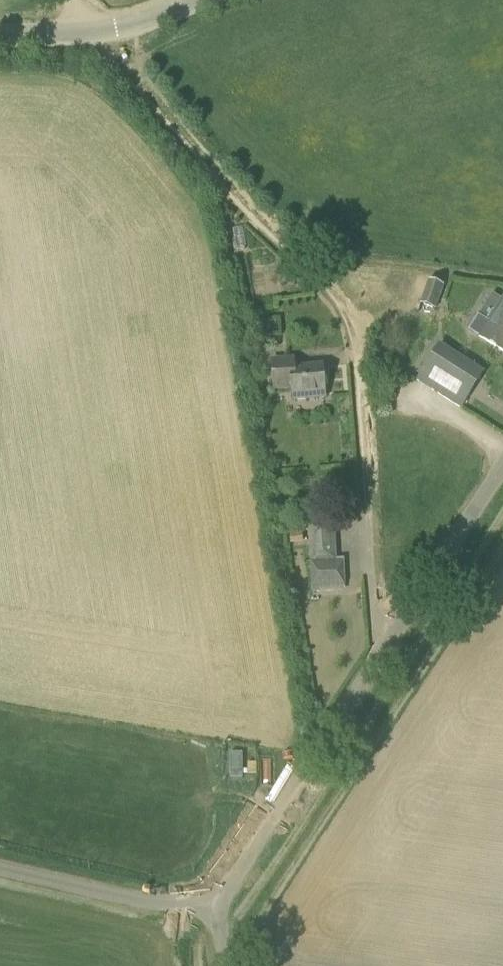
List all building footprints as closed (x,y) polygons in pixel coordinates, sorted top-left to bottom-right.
[(436,310),(444,286),(428,280),(420,304),(436,310)] [(479,315),(469,330),(502,352),(502,297),(502,296),(487,321),(479,315)] [(461,409),(484,372),(439,344),(416,381),(461,409)] [(296,370),(296,361),(272,362),(274,389),(292,388),(292,395),(293,395),(293,400),(325,398),(324,392),(325,392),(323,368),(296,370)] [(335,561),(333,522),(308,523),(313,589),(344,587),(342,561),(335,561)] [(242,754),(230,754),(230,779),(242,779),(242,754)]
